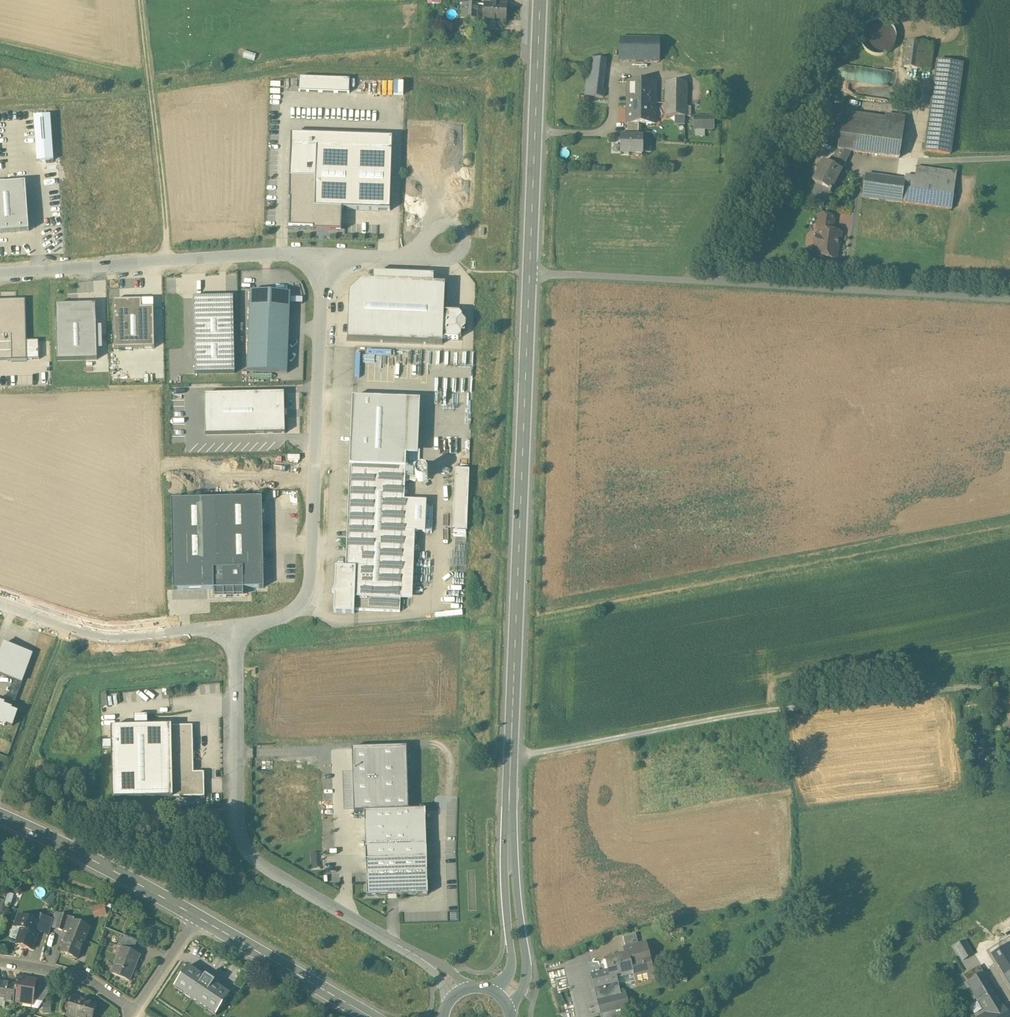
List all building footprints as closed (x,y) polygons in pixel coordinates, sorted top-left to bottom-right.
[(478,4),(468,4),(467,20),(477,20),(478,4)] [(507,5),(485,4),(484,23),(506,24),(507,5)] [(886,22),(885,21),(882,20),(879,20),(876,19),(873,20),(870,21),(868,22),(866,23),(865,25),(863,27),(862,29),(861,31),(860,33),(860,34),(859,36),(859,38),(860,41),(860,43),(861,45),(862,47),(863,48),(864,50),(866,51),(867,52),(869,54),(872,55),(874,55),(878,56),(881,55),(884,54),(885,54),(886,53),(888,52),(890,50),(891,49),(893,47),(894,44),(894,43),(895,41),(895,39),(895,37),(895,36),(895,34),(894,31),(893,29),(892,28),(891,26),(890,24),(888,23),(886,22)] [(661,39),(619,37),(619,59),(660,61),(661,39)] [(922,43),(908,41),(904,67),(918,69),(922,43)] [(606,72),(608,58),(591,56),(586,95),(604,97),(606,72)] [(963,65),(937,62),(933,91),(959,95),(963,65)] [(842,65),(838,93),(877,98),(879,84),(893,86),(895,72),(842,65)] [(353,79),(296,78),(295,91),(352,92),(353,79)] [(654,81),(628,81),(628,123),(640,123),(653,123),(653,112),(664,112),(665,102),(654,102),(654,81)] [(395,94),(405,95),(406,83),(396,82),(395,94)] [(686,82),(665,82),(665,102),(664,112),(664,116),(685,116),(686,82)] [(933,91),(924,151),(950,155),(959,95),(933,91)] [(844,110),(822,107),(821,120),(842,123),(843,114),(844,110)] [(843,114),(842,123),(838,150),(851,152),(899,159),(905,119),(886,116),(885,120),(843,114)] [(714,116),(694,116),(694,128),(713,128),(714,116)] [(35,118),(38,162),(54,161),(51,117),(35,118)] [(640,123),(628,123),(628,135),(622,135),(622,153),(644,153),(644,136),(640,135),(640,123)] [(288,229),(314,229),(314,232),(341,232),(341,230),(341,210),(390,211),(392,139),(290,136),(288,229)] [(836,151),(830,165),(823,161),(823,162),(813,182),(818,185),(831,192),(831,191),(841,171),(842,171),(841,171),(851,152),(838,150),(837,152),(836,151)] [(905,181),(865,176),(862,198),(902,203),(905,181)] [(955,183),(905,176),(905,181),(902,203),(952,210),(955,183)] [(0,186),(0,234),(29,231),(25,184),(0,186)] [(831,192),(818,185),(814,194),(825,200),(822,206),(823,207),(831,192)] [(834,218),(820,216),(818,230),(820,230),(832,232),(834,218)] [(832,232),(820,230),(818,238),(815,240),(815,245),(817,249),(816,256),(836,259),(839,241),(840,241),(841,234),(832,232)] [(445,285),(362,281),(349,292),(347,340),(443,344),(443,339),(444,312),(445,285)] [(290,294),(250,292),(247,372),(287,374),(290,294)] [(233,297),(193,298),(195,374),(234,373),(233,297)] [(27,361),(25,301),(0,301),(0,362),(27,361)] [(113,302),(114,350),(154,349),(153,309),(141,309),(141,301),(113,302)] [(95,306),(56,307),(58,361),(97,360),(95,306)] [(459,313),(444,312),(443,339),(458,340),(461,337),(461,332),(464,330),(465,330),(466,323),(465,323),(462,320),(462,316),(459,313)] [(284,394),(205,396),(206,435),(285,434),(284,394)] [(350,466),(406,468),(406,455),(409,400),(353,397),(350,466)] [(420,400),(409,400),(406,455),(418,455),(420,400)] [(406,468),(350,466),(346,568),(336,568),(335,588),(332,595),(335,596),(334,613),(354,614),(354,611),(400,613),(401,601),(412,601),(415,527),(417,527),(418,518),(404,518),(405,482),(415,482),(417,480),(416,479),(416,478),(416,477),(415,476),(416,475),(416,474),(416,473),(416,472),(417,472),(418,471),(416,469),(406,469),(406,468)] [(424,470),(422,469),(420,470),(419,470),(418,471),(417,472),(416,472),(416,473),(416,474),(416,475),(415,476),(416,477),(416,478),(416,479),(417,480),(418,480),(419,481),(421,482),(422,482),(424,482),(425,481),(426,480),(427,479),(428,478),(428,477),(428,476),(428,474),(427,472),(426,471),(425,470),(424,470)] [(469,471),(456,470),(453,530),(467,531),(469,471)] [(262,498),(171,500),(173,591),(214,590),(214,595),(226,595),(226,597),(231,597),(231,595),(244,595),(244,589),(264,589),(262,498)] [(4,644),(0,656),(0,675),(22,683),(32,655),(4,644)] [(206,685),(192,685),(192,694),(206,693),(206,685)] [(4,707),(5,705),(0,703),(0,724),(6,726),(7,724),(13,727),(18,714),(11,711),(12,710),(4,707)] [(150,725),(150,715),(137,715),(138,725),(150,725)] [(173,725),(114,726),(115,796),(174,795),(173,725)] [(205,772),(194,772),(193,725),(173,725),(174,795),(194,795),(205,795),(205,772)] [(364,812),(408,811),(406,748),(352,750),(354,813),(364,812)] [(408,811),(364,812),(366,860),(427,858),(425,810),(408,811)] [(427,858),(366,860),(367,897),(428,895),(427,858)] [(56,898),(49,893),(45,898),(52,903),(56,898)] [(107,905),(93,906),(94,917),(108,915),(107,905)] [(28,916),(22,914),(20,915),(19,916),(15,927),(22,929),(16,944),(32,950),(35,942),(34,942),(37,934),(36,934),(37,931),(40,923),(39,923),(27,919),(28,916)] [(68,917),(61,915),(56,930),(64,933),(68,917)] [(53,920),(42,916),(39,923),(40,923),(37,931),(48,935),(53,920)] [(90,929),(73,922),(69,933),(85,940),(90,929)] [(85,940),(69,933),(61,954),(77,960),(85,940)] [(636,934),(623,937),(626,949),(626,950),(639,947),(639,946),(636,934)] [(137,942),(122,936),(118,947),(122,949),(122,948),(133,953),(137,942)] [(964,942),(955,947),(963,961),(972,956),(964,942)] [(639,947),(626,950),(626,949),(626,950),(627,955),(628,955),(633,972),(636,983),(649,980),(649,979),(648,974),(650,974),(649,966),(646,954),(649,953),(646,944),(639,946),(639,947)] [(993,955),(1009,983),(1009,945),(993,955)] [(133,953),(122,948),(122,949),(112,974),(129,981),(140,956),(133,953)] [(627,955),(605,960),(608,972),(610,978),(616,976),(633,972),(628,955),(627,955)] [(1002,1004),(979,967),(964,976),(987,1013),(1002,1004)] [(215,982),(206,976),(205,977),(191,968),(179,986),(186,990),(183,994),(208,1010),(210,1007),(215,1010),(227,993),(214,984),(215,982)] [(610,978),(608,972),(591,976),(602,1016),(627,1016),(625,1009),(629,1008),(626,995),(621,996),(616,976),(610,978)] [(36,981),(18,978),(17,985),(14,1001),(33,1005),(33,1000),(36,986),(36,981)] [(6,997),(5,1000),(5,1002),(14,1003),(14,1001),(17,985),(0,983),(0,996),(6,997)] [(52,989),(36,986),(33,1000),(43,1002),(52,989)] [(73,998),(68,1014),(78,1016),(94,1016),(97,1005),(73,998)] [(985,1014),(986,1016),(1009,1016),(1002,1004),(987,1013),(985,1014)]
